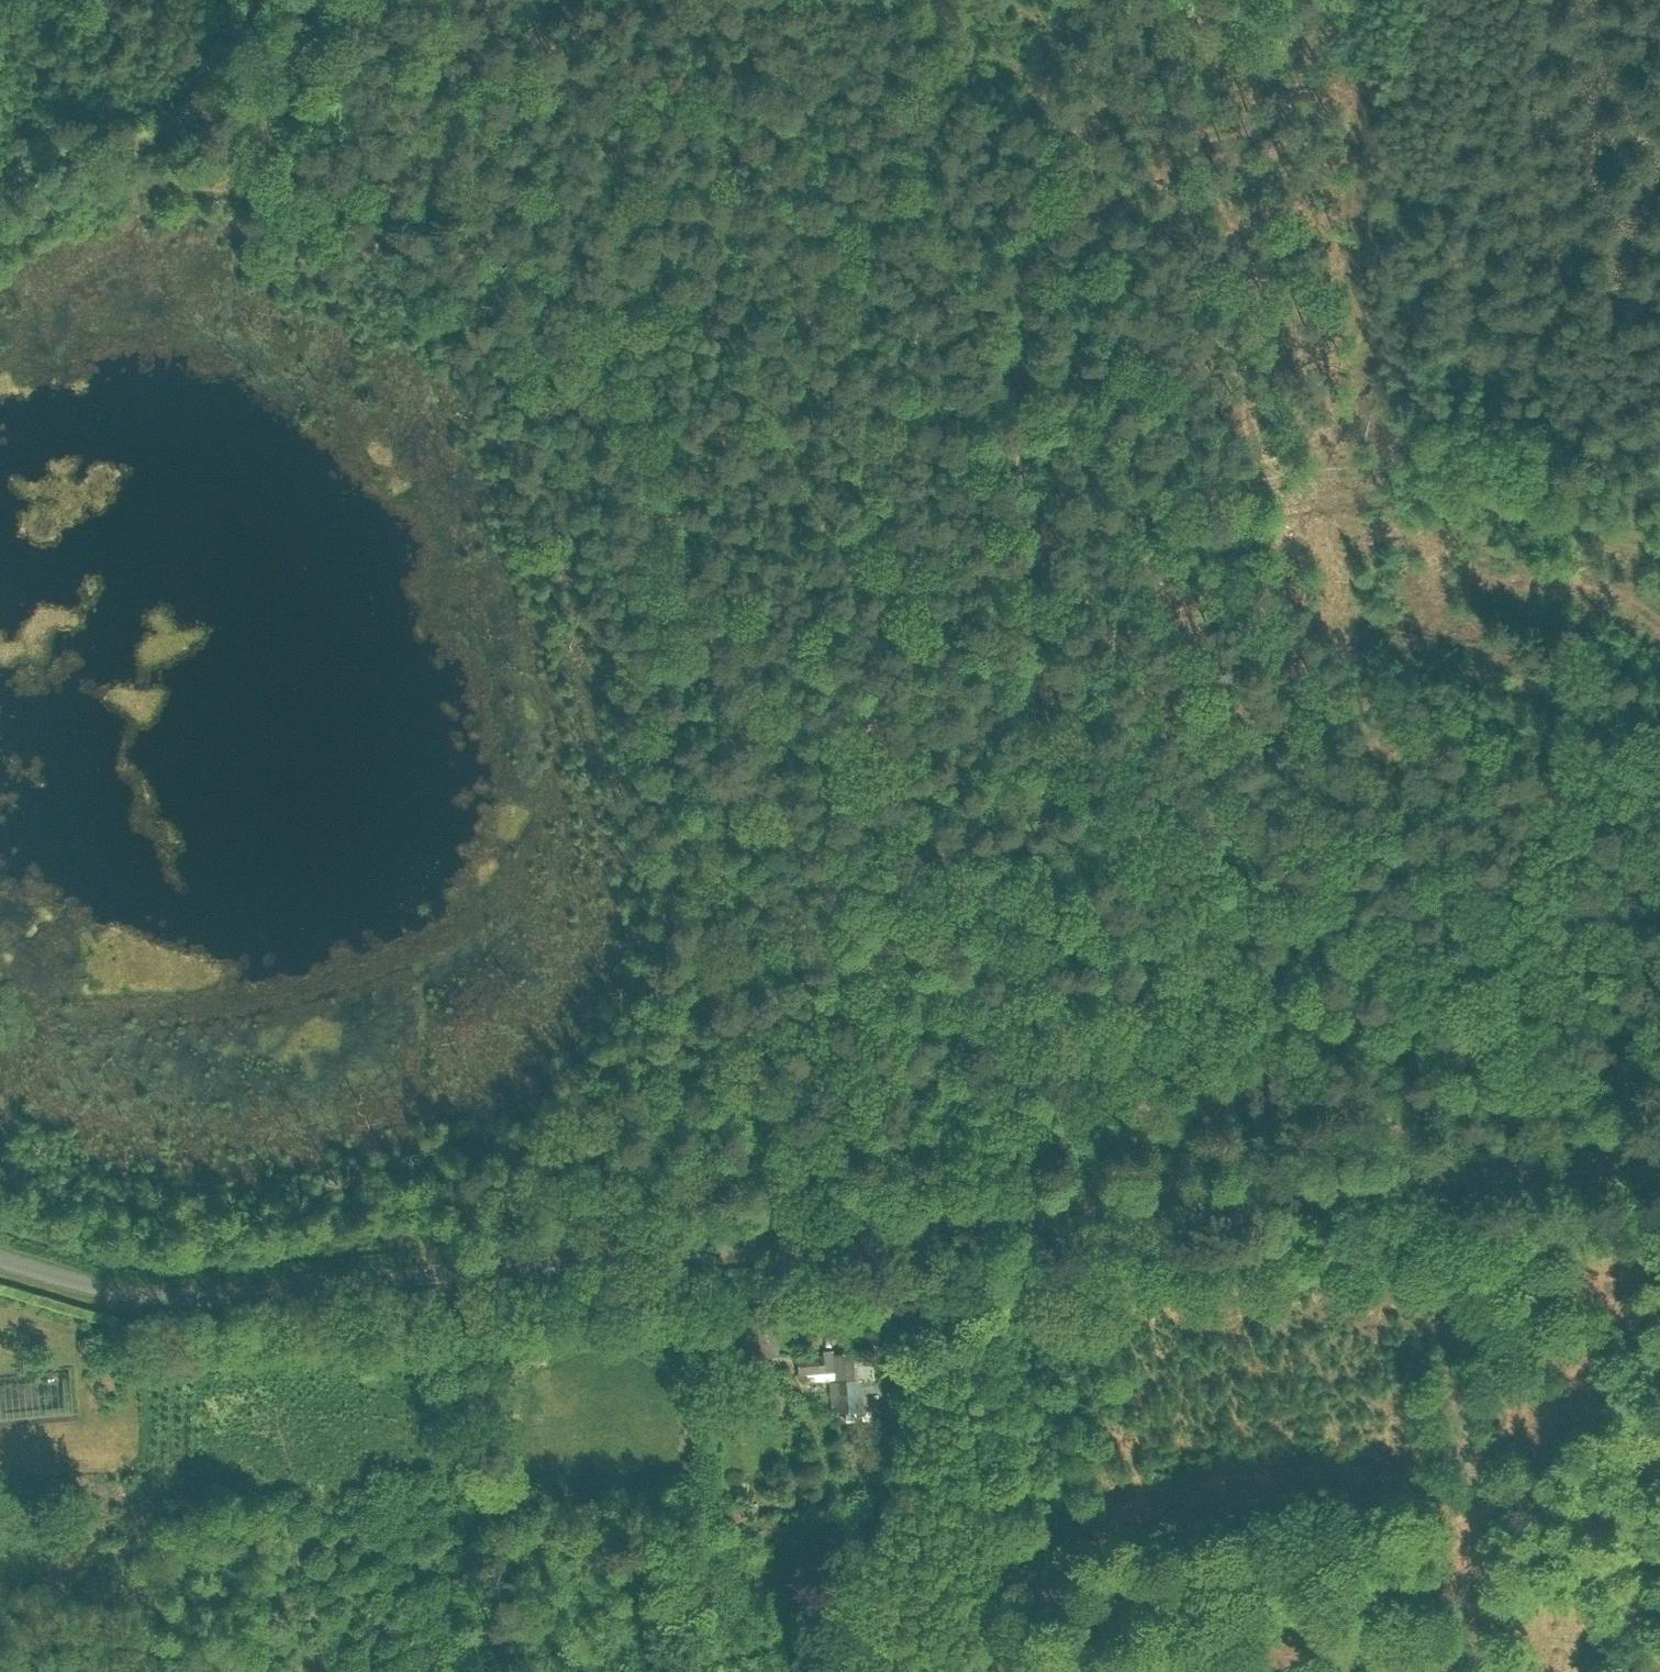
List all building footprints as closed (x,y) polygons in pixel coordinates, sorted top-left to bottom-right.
[(774,1315),(774,1311),(736,1315),(740,1357),(777,1354),(775,1331),(783,1331),(782,1314),(774,1315)] [(834,1354),(833,1349),(796,1353),(799,1376),(806,1375),(806,1382),(828,1380),(832,1414),(857,1412),(855,1393),(861,1392),(860,1381),(873,1380),(870,1350),(834,1354)] [(0,1405),(0,1434),(10,1433),(9,1405),(0,1405)] [(867,1460),(877,1448),(866,1440),(857,1451),(867,1460)]
